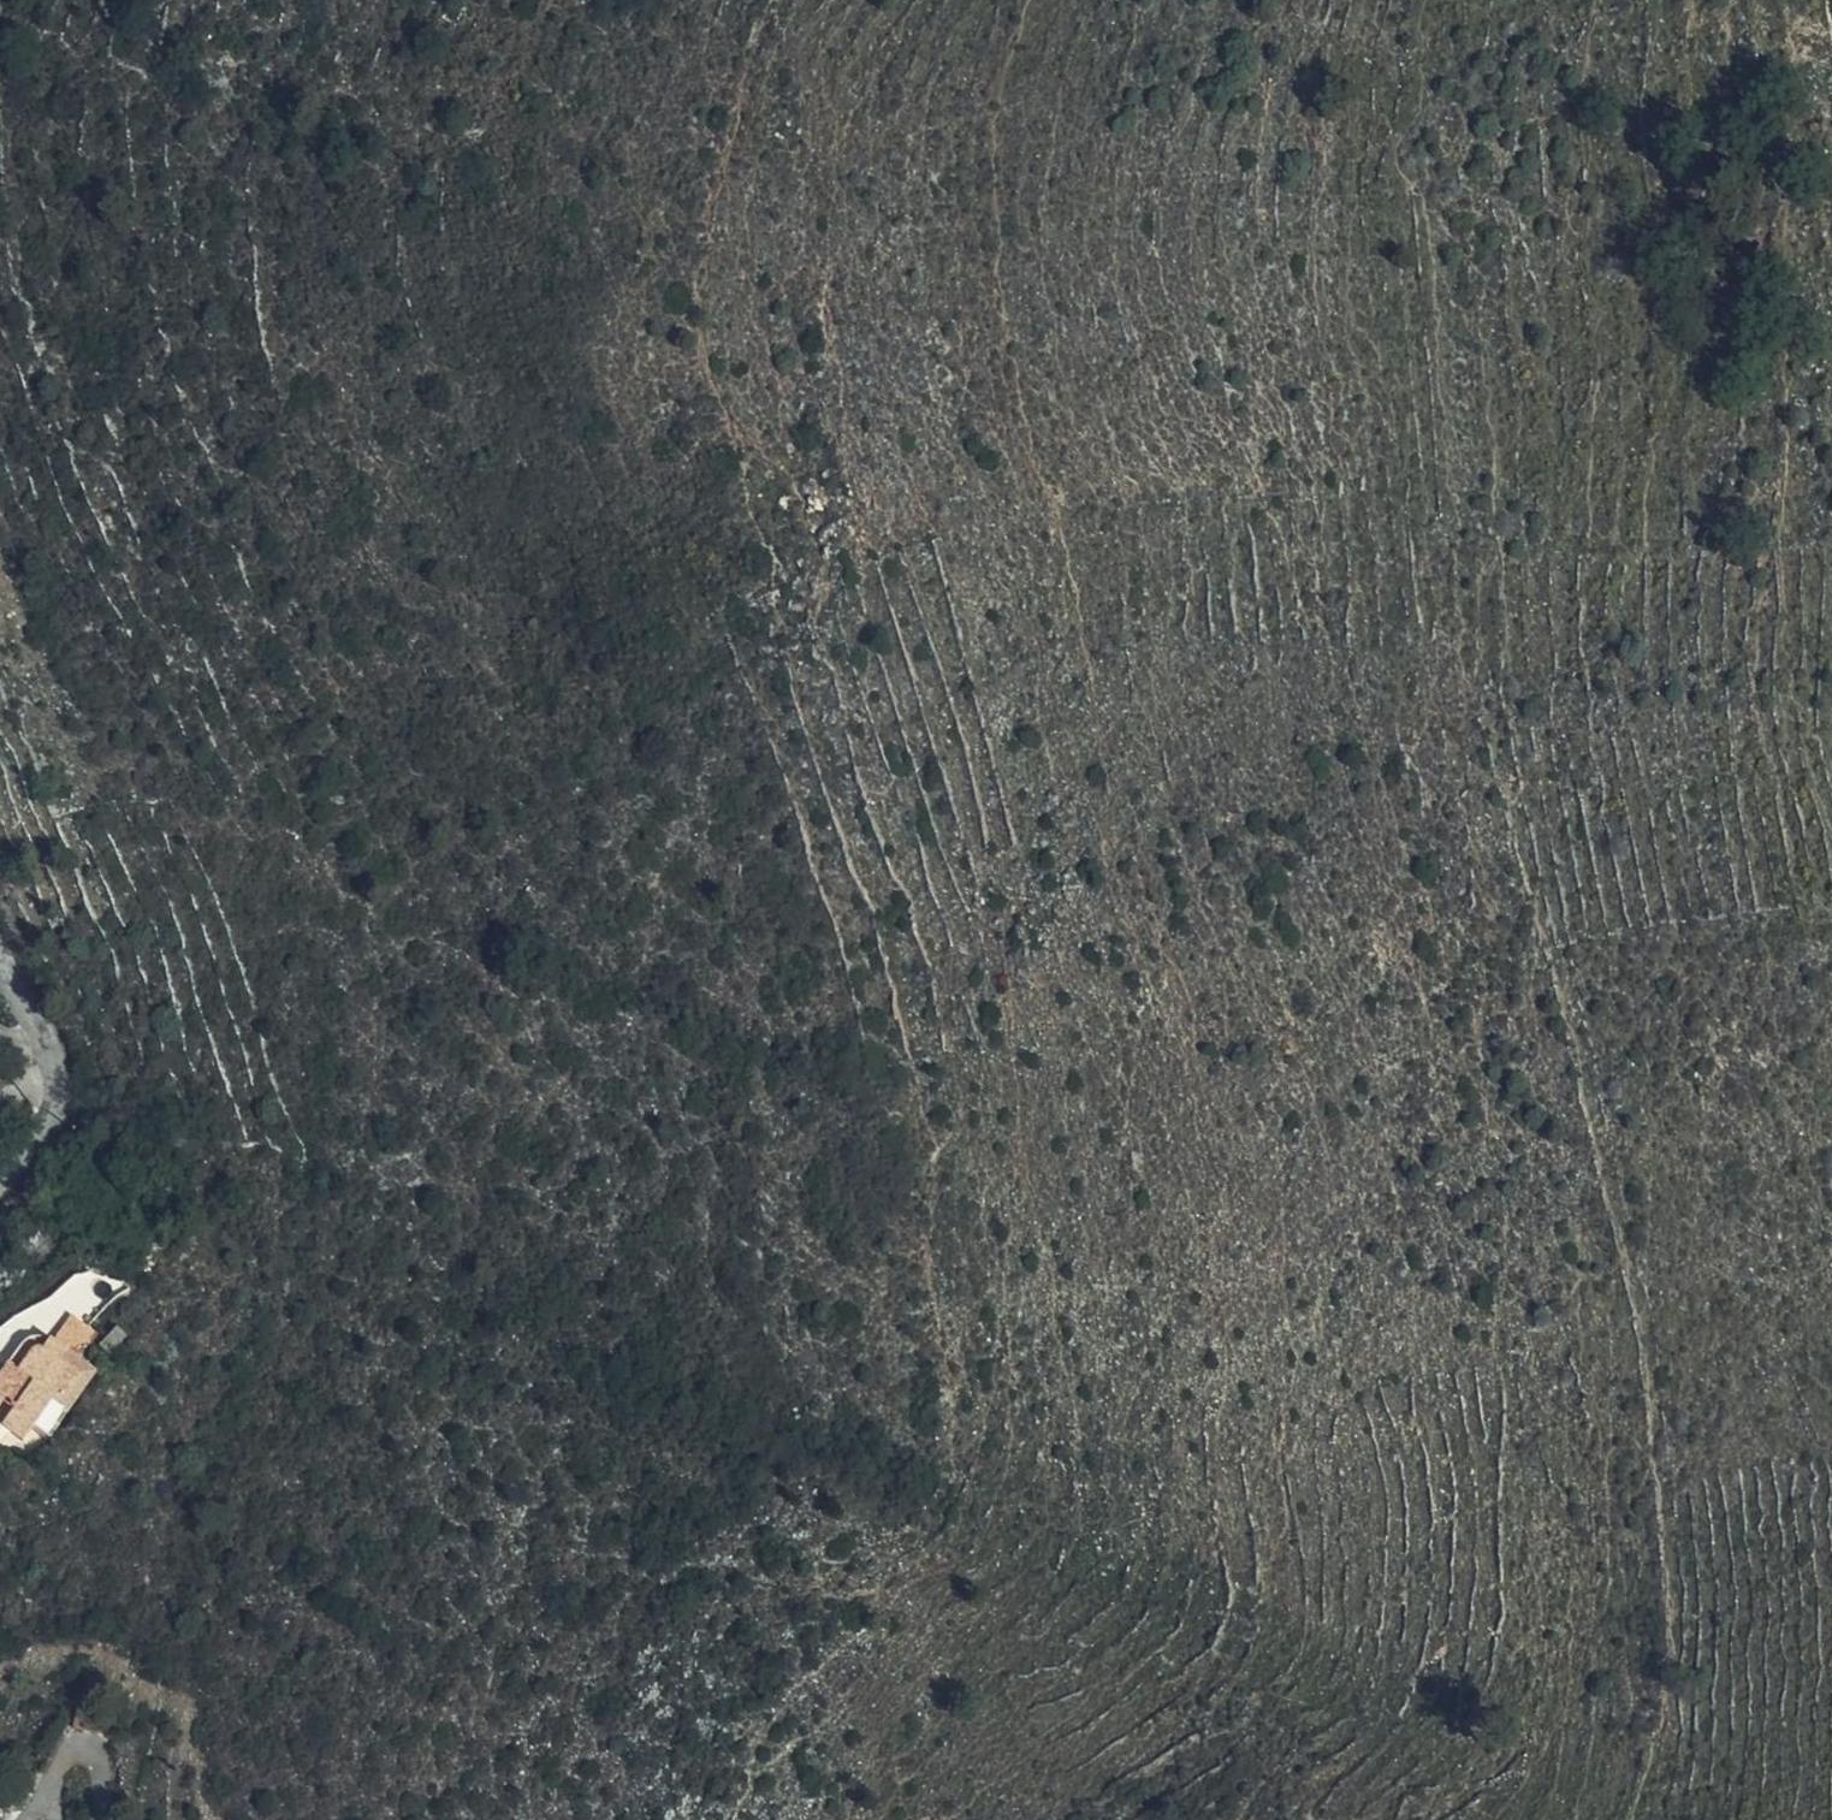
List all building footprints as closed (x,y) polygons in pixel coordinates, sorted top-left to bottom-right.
[(72,1315),(53,1341),(67,1350),(95,1369),(107,1356),(98,1346),(105,1338),(72,1315)] [(117,1326),(105,1338),(98,1346),(107,1356),(127,1337),(117,1326)] [(67,1350),(53,1341),(41,1333),(27,1335),(7,1365),(18,1371),(32,1348),(39,1347),(59,1360),(67,1350)] [(67,1350),(59,1360),(39,1347),(32,1348),(18,1371),(7,1365),(0,1375),(0,1425),(23,1441),(35,1425),(50,1434),(95,1369),(67,1350)]
